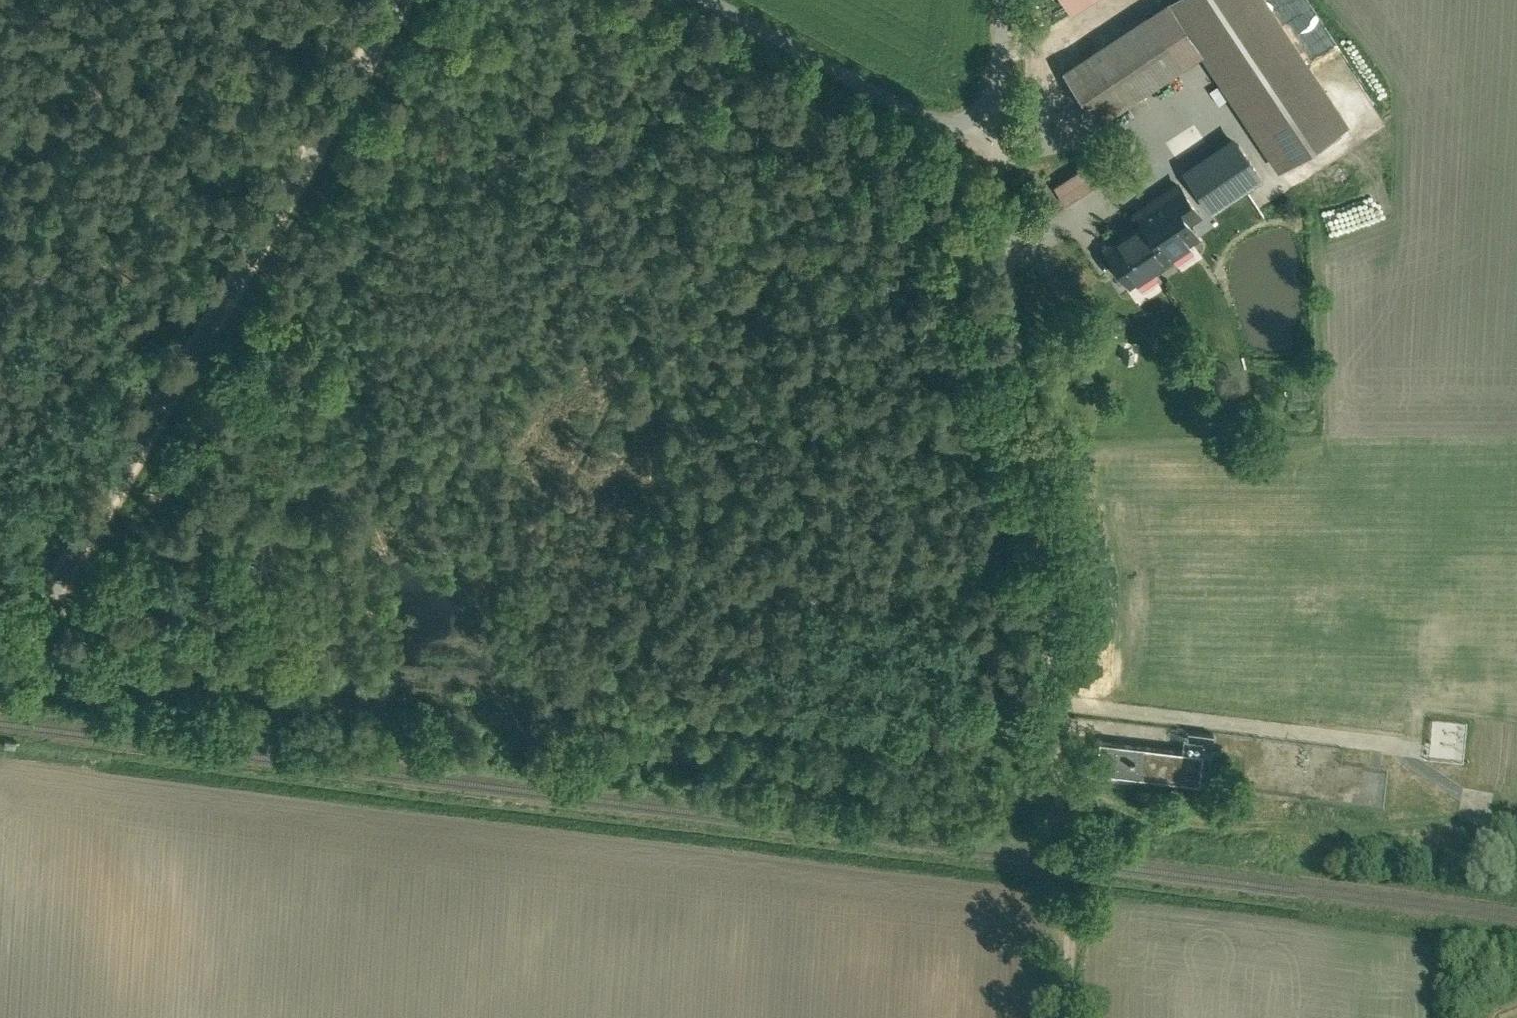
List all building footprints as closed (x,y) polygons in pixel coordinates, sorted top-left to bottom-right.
[(1067,12),(1086,0),(1059,0),(1067,12)] [(1168,1),(1279,169),(1346,124),(1264,0),(1170,0),(1168,1)] [(1148,14),(1063,71),(1097,121),(1182,65),(1148,14)] [(1237,134),(1185,169),(1213,210),(1265,175),(1237,134)] [(1212,138),(1178,160),(1183,168),(1217,146),(1212,138)] [(1108,160),(1091,171),(1097,181),(1114,170),(1108,160)] [(1093,185),(1082,168),(1074,173),(1085,190),(1093,185)] [(1074,173),(1055,186),(1066,203),(1085,190),(1074,173)] [(1166,194),(1138,213),(1145,223),(1146,222),(1167,253),(1194,235),(1166,194)] [(1145,223),(1107,249),(1129,281),(1168,254),(1167,253),(1146,222),(1145,223)] [(1203,754),(1099,741),(1096,771),(1199,784),(1199,783),(1207,784),(1208,772),(1201,771),(1203,754)]
